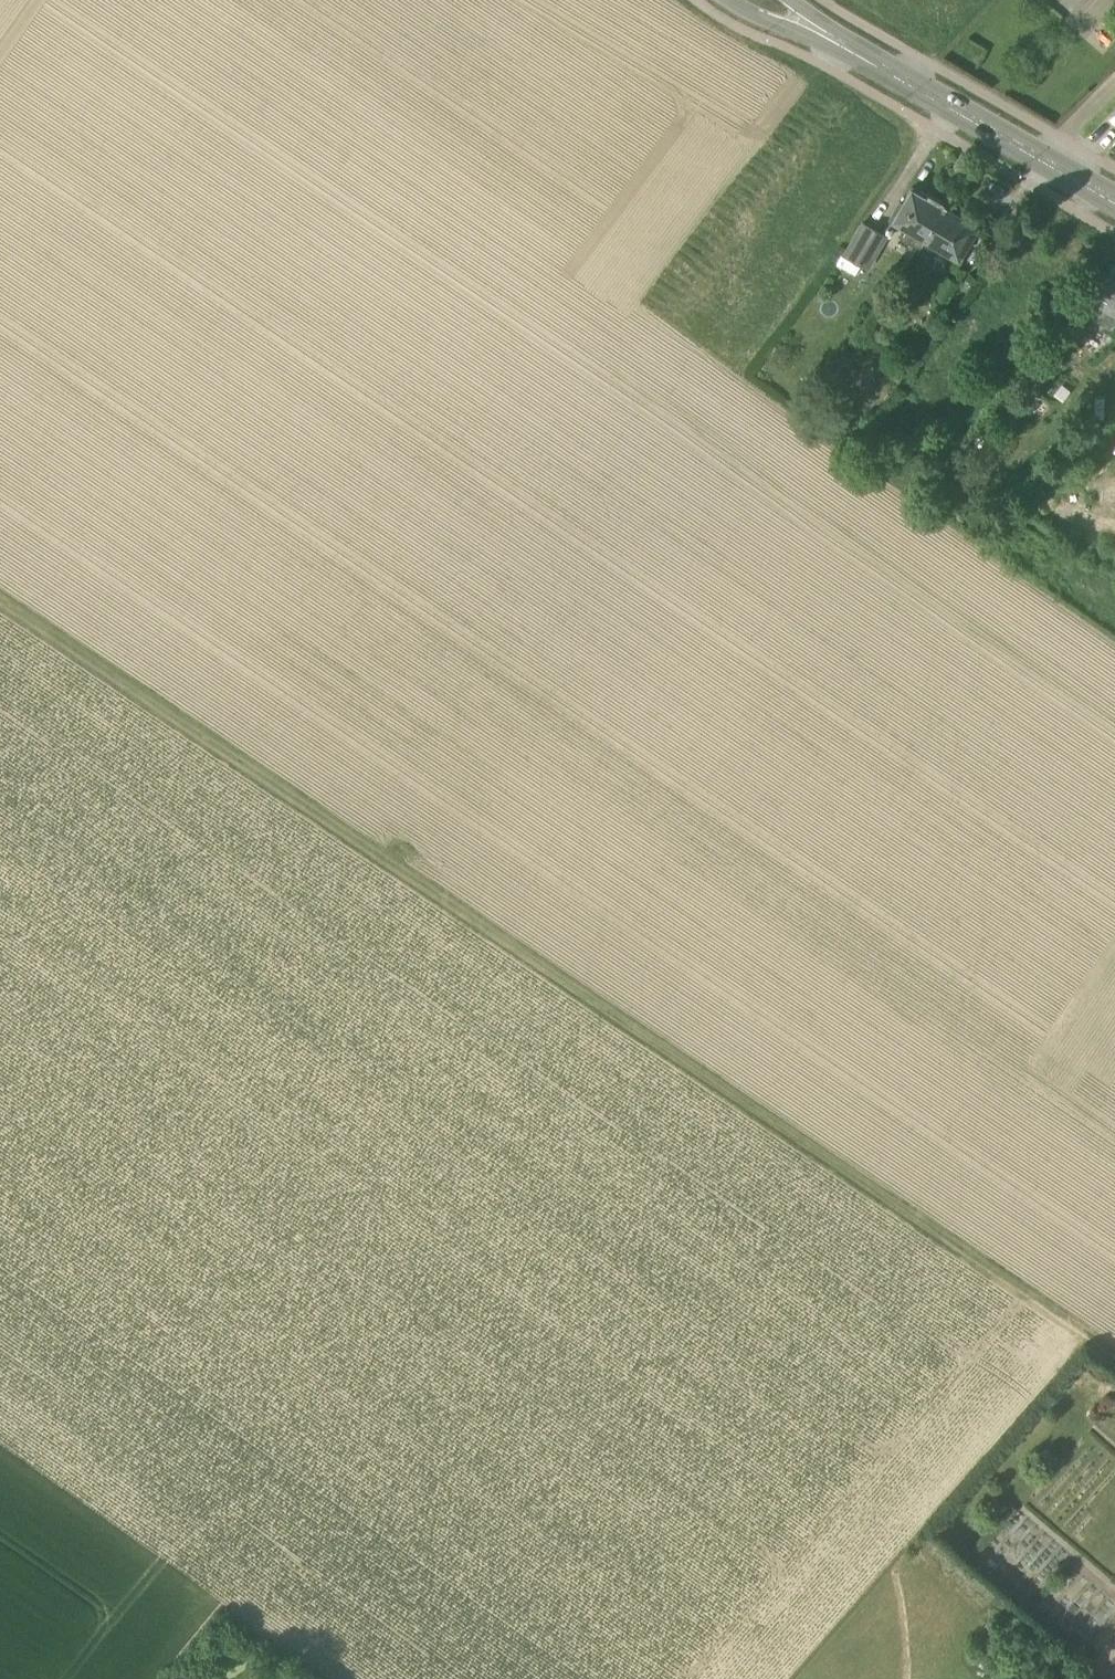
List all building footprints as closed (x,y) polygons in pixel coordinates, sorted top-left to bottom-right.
[(927,196),(911,187),(893,214),(911,225),(904,235),(919,245),(917,248),(919,246),(925,237),(945,202),(944,201),(944,202),(928,193),(927,196)] [(958,258),(977,225),(944,206),(946,202),(945,202),(925,237),(919,246),(917,248),(928,255),(935,243),(958,258)] [(868,267),(887,235),(863,221),(845,252),(868,267)] [(1089,322),(1114,336),(1114,264),(1113,262),(1096,292),(1081,317),(1089,322)] [(1054,348),(1071,325),(1058,315),(1041,338),(1054,348)]
